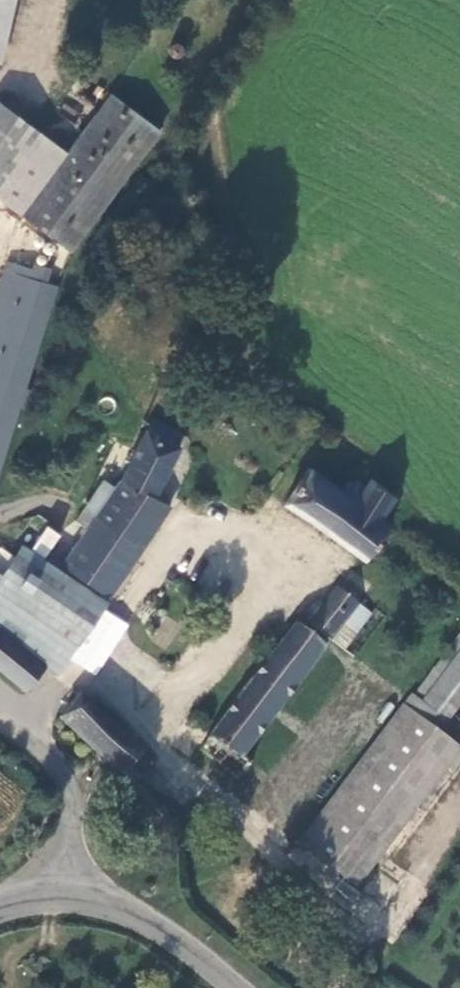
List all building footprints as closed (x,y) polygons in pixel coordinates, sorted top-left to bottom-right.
[(82,133),(138,164),(161,132),(112,94),(82,133)] [(40,131),(0,103),(0,185),(40,131)] [(104,211),(138,164),(82,133),(51,173),(104,211)] [(70,252),(104,211),(51,173),(21,214),(70,252)] [(0,290),(0,472),(20,407),(26,409),(32,388),(26,387),(57,285),(6,270),(0,290)] [(59,567),(108,600),(175,507),(159,496),(183,446),(147,429),(125,474),(59,567)] [(47,667),(56,675),(108,600),(59,567),(125,474),(114,467),(49,559),(24,544),(0,579),(0,628),(47,667)] [(366,559),(391,525),(382,517),(396,496),(371,480),(357,500),(309,469),(286,506),(360,555),(366,559)] [(378,583),(353,566),(336,586),(361,604),(378,583)] [(361,604),(336,586),(312,618),(335,637),(361,604)] [(375,615),(361,604),(335,637),(349,648),(375,615)] [(335,637),(312,618),(304,629),(327,646),(335,637)] [(200,750),(236,777),(245,766),(236,760),(327,646),(304,629),(297,624),(200,750)] [(47,667),(0,628),(0,672),(24,693),(47,667)] [(459,755),(459,747),(442,732),(459,709),(459,633),(299,842),(359,887),(459,755)] [(349,648),(335,637),(327,646),(360,671),(368,662),(349,648)] [(245,766),(236,777),(279,811),(294,792),(287,786),(370,680),(360,671),(327,646),(236,760),(245,766)] [(125,776),(177,823),(194,803),(152,765),(156,761),(81,694),(61,718),(125,776)]
